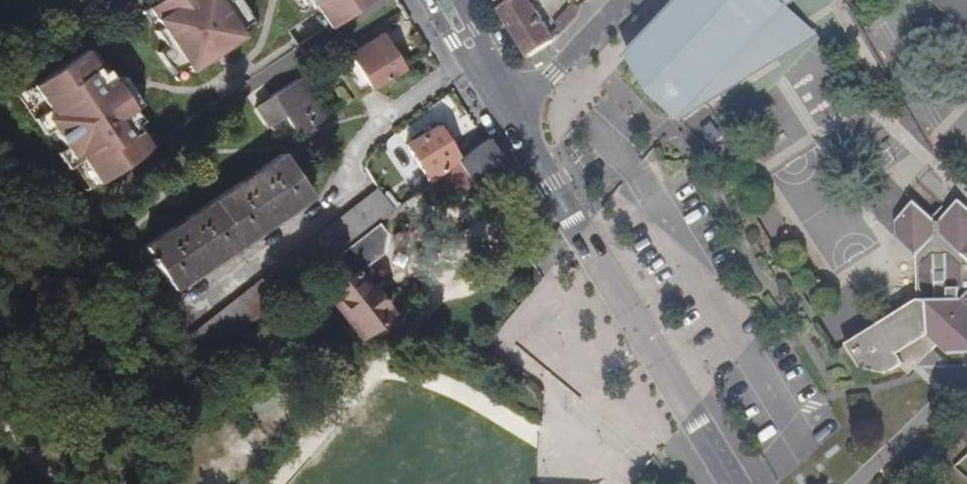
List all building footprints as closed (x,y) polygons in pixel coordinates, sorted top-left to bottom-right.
[(148,8),(161,27),(156,31),(166,46),(158,51),(172,73),(186,64),(192,72),(212,58),(209,54),(220,46),(223,51),(244,37),(239,29),(252,19),(239,0),(233,0),(230,3),(228,0),(159,0),(148,8)] [(305,7),(301,0),(292,0),(290,1),(297,13),(305,7)] [(305,7),(308,6),(324,30),(372,0),(301,0),(305,7)] [(500,10),(517,0),(494,0),(500,10)] [(531,4),(538,0),(517,0),(500,10),(529,58),(554,40),(547,30),(531,4)] [(707,98),(700,92),(784,0),(684,0),(631,57),(656,94),(686,121),(707,98)] [(746,56),(769,30),(799,9),(811,0),(784,0),(700,92),(707,98),(746,56)] [(573,2),(547,30),(554,40),(577,16),(578,10),(573,2)] [(360,95),(402,68),(382,35),(340,62),(360,95)] [(84,49),(31,86),(47,110),(41,114),(51,129),(63,147),(73,161),(80,157),(96,181),(149,146),(133,123),(139,119),(132,108),(139,103),(120,76),(113,80),(106,70),(101,73),(84,49)] [(325,116),(299,77),(272,95),(257,107),(268,125),(283,114),(297,135),(325,116)] [(431,113),(397,131),(402,141),(437,123),(431,113)] [(51,129),(41,114),(33,120),(43,134),(51,129)] [(459,161),(438,127),(407,146),(429,182),(448,170),(448,169),(449,169),(459,161)] [(507,168),(487,139),(459,161),(449,169),(448,169),(448,170),(458,184),(479,169),(489,182),(507,168)] [(73,161),(63,147),(55,152),(65,167),(73,161)] [(172,289),(312,195),(284,151),(143,247),(172,289)] [(378,223),(394,211),(378,188),(218,313),(177,343),(193,366),(323,266),(378,223)] [(850,343),(866,368),(889,373),(941,340),(951,353),(966,357),(966,214),(956,195),(931,209),(928,225),(944,249),(935,290),(850,343)] [(380,283),(367,268),(383,254),(385,233),(378,223),(323,266),(337,285),(326,295),(359,337),(388,313),(378,300),(380,283)]
